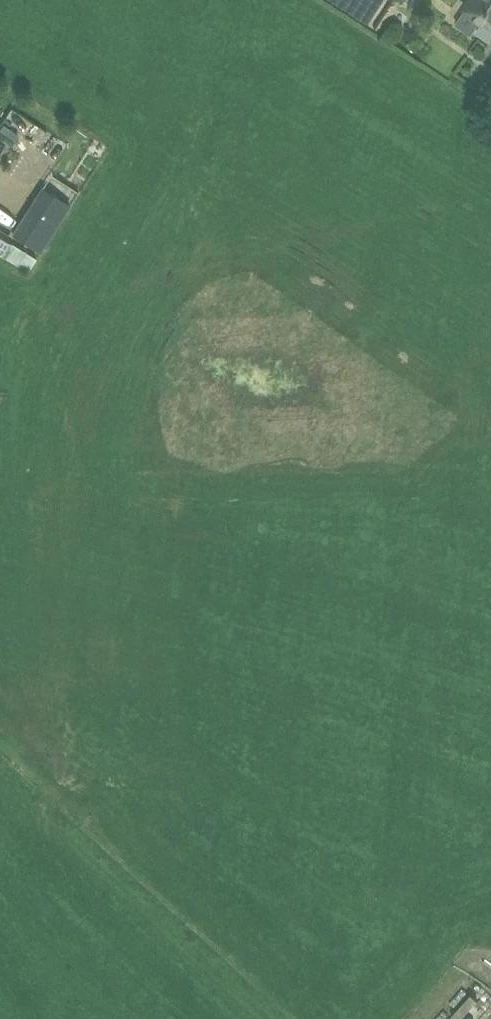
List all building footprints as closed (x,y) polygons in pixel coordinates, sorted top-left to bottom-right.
[(469,18),(476,23),(481,22),(490,29),(490,0),(471,0),(464,10),(469,13),(469,18)] [(14,232),(37,246),(44,236),(42,235),(64,203),(41,189),(14,232)] [(9,240),(0,235),(0,255),(9,240)]
